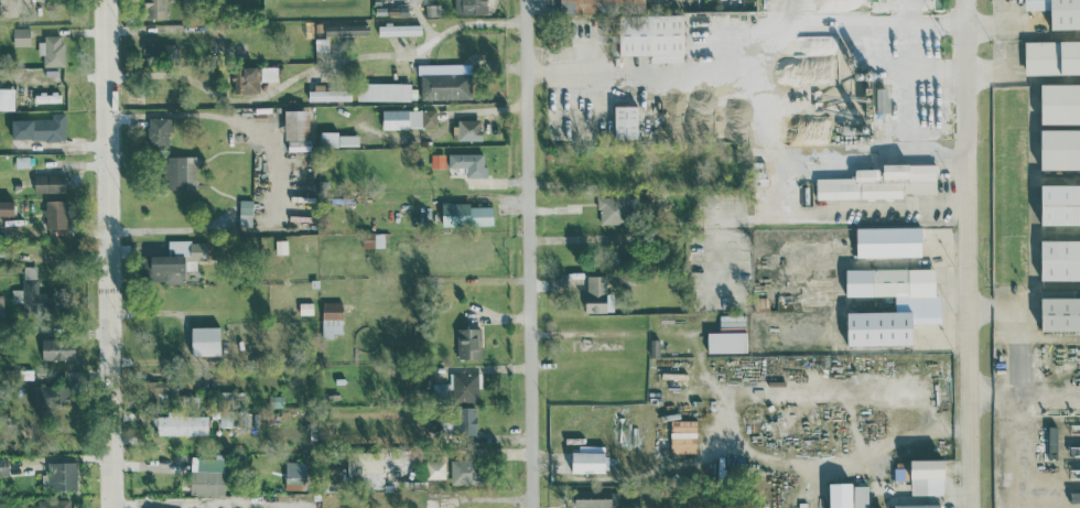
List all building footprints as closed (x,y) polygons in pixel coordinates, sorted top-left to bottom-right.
[(144,17),(167,18),(167,0),(144,0),(144,17)] [(487,14),(487,0),(455,0),(455,14),(487,14)] [(645,11),(644,0),(560,0),(560,12),(645,11)] [(1079,28),(1079,0),(1024,0),(1024,9),(1051,9),(1051,29),(1079,28)] [(619,55),(651,55),(651,62),(684,61),(683,15),(619,16),(619,55)] [(325,25),(325,35),(368,34),(368,23),(325,25)] [(421,25),(378,24),(378,35),(421,35),(421,25)] [(13,45),(30,45),(29,27),(13,27),(13,45)] [(64,65),(63,37),(37,37),(38,55),(43,55),(43,66),(64,65)] [(315,51),(328,51),(329,38),(315,38),(315,51)] [(1024,41),(1025,75),(1079,74),(1079,40),(1024,41)] [(146,61),(176,59),(175,43),(145,45),(146,61)] [(471,98),(471,63),(419,64),(420,99),(471,98)] [(260,92),(259,67),(233,67),(234,93),(260,92)] [(411,100),(410,82),(356,83),(356,101),(411,100)] [(1041,125),(1079,124),(1079,84),(1040,85),(1041,125)] [(350,101),(351,88),(310,87),(310,100),(350,101)] [(14,110),(14,88),(0,88),(0,110),(14,110)] [(877,112),(888,112),(889,88),(877,88),(877,112)] [(638,106),(615,105),(614,139),(638,139),(638,106)] [(382,109),(382,128),(436,127),(436,108),(382,109)] [(309,110),(284,110),(284,141),(287,141),(287,151),(309,151),(309,110)] [(65,113),(51,113),(51,119),(11,119),(11,139),(65,140),(65,113)] [(170,118),(148,117),(147,146),(169,147),(170,118)] [(481,119),(454,119),(454,139),(481,140),(481,119)] [(1040,130),(1041,170),(1079,169),(1079,130),(1040,130)] [(320,146),(359,146),(359,132),(320,133),(320,146)] [(485,153),(448,153),(448,166),(467,167),(467,177),(485,177),(485,153)] [(167,188),(196,189),(197,156),(163,156),(163,179),(168,179),(167,188)] [(816,199),(903,198),(903,193),(937,193),(936,164),(882,165),(882,169),(854,169),(854,177),(816,178),(816,199)] [(65,174),(33,175),(34,193),(65,192),(65,174)] [(1079,225),(1079,185),(1041,185),(1042,226),(1079,225)] [(599,224),(629,223),(628,195),(598,196),(599,224)] [(252,226),(252,200),(239,199),(238,226),(252,226)] [(67,229),(66,200),(45,200),(45,229),(67,229)] [(12,216),(13,201),(0,201),(0,216),(12,216)] [(441,203),(442,226),(493,225),(493,206),(470,206),(470,202),(441,203)] [(856,257),(922,256),(921,226),(856,227),(856,257)] [(384,247),(384,232),(362,233),(362,247),(384,247)] [(167,256),(143,256),(143,270),(148,270),(148,282),(185,282),(185,270),(197,270),(197,260),(211,260),(211,241),(167,240),(167,256)] [(1041,241),(1041,281),(1079,281),(1079,240),(1041,241)] [(37,265),(22,266),(22,288),(11,289),(12,301),(23,301),(23,308),(44,308),(44,294),(38,294),(37,265)] [(847,310),(847,345),(912,344),(912,322),(941,322),(941,293),(935,293),(935,268),(846,269),(846,294),(895,294),(895,310),(847,310)] [(586,311),(614,311),(614,292),(607,292),(607,274),(586,274),(586,311)] [(1079,331),(1079,298),(1042,299),(1042,331),(1079,331)] [(299,314),(313,314),(313,301),(299,302),(299,314)] [(342,301),(322,301),(322,337),(334,336),(334,333),(342,333),(342,301)] [(219,326),(191,326),(191,355),(220,354),(219,326)] [(481,357),(480,326),(456,327),(457,357),(481,357)] [(746,330),(707,331),(707,352),(746,351),(746,330)] [(42,359),(74,358),(74,338),(41,338),(42,359)] [(477,372),(449,372),(449,382),(432,382),(433,398),(451,397),(451,401),(478,400),(477,372)] [(68,384),(29,386),(29,405),(69,403),(68,384)] [(459,433),(476,433),(475,406),(458,406),(459,433)] [(208,433),(208,413),(166,413),(166,415),(157,415),(157,434),(208,433)] [(670,452),(696,452),(697,420),(671,420),(670,452)] [(347,451),(348,480),(382,479),(382,450),(347,451)] [(604,471),(604,451),(571,451),(571,471),(604,471)] [(224,494),(225,457),(191,456),(190,493),(224,494)] [(8,473),(7,457),(0,457),(0,474),(8,473)] [(911,494),(944,493),(943,457),(910,458),(911,494)] [(450,459),(451,484),(475,483),(475,459),(450,459)] [(76,460),(47,461),(48,473),(42,473),(42,489),(76,488),(76,460)] [(426,478),(445,478),(445,460),(427,460),(426,478)] [(285,489),(306,489),(306,470),(285,470),(285,489)] [(853,484),(854,507),(884,507),(868,507),(868,484),(853,484)] [(574,505),(620,506),(620,489),(575,489),(574,505)] [(37,507),(70,507),(70,499),(37,499),(37,507)]
